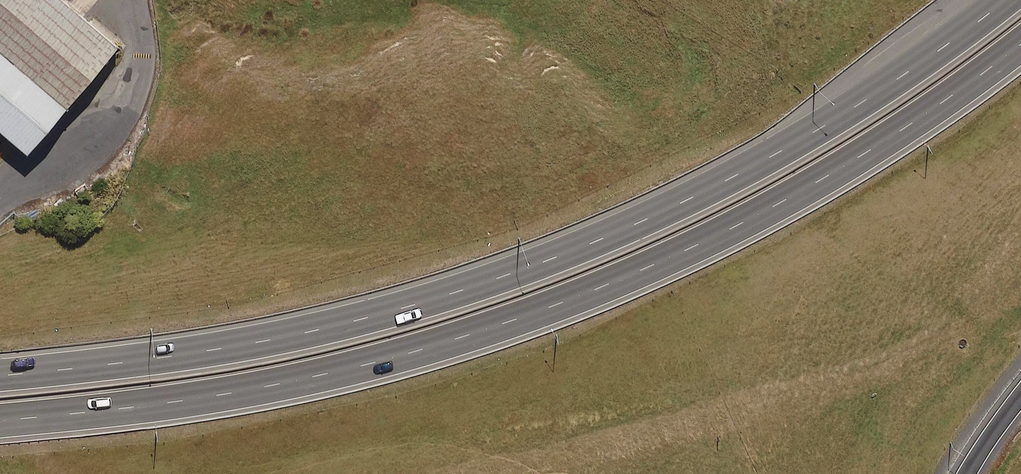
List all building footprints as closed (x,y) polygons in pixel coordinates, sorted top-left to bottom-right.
[(29,153),(120,49),(63,0),(0,0),(0,128),(29,153)]
